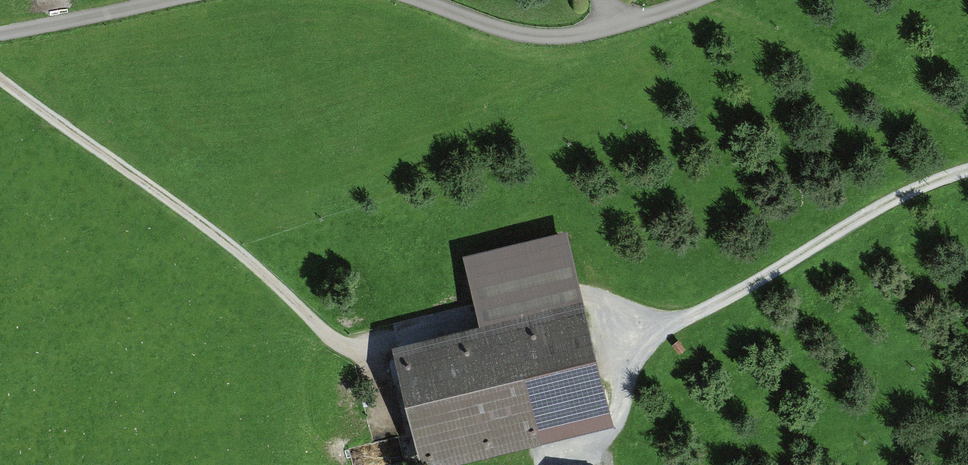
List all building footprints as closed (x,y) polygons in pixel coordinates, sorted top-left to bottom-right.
[(612,428),(566,237),(466,261),(483,331),(394,352),(421,464),(458,464),(612,428)]
